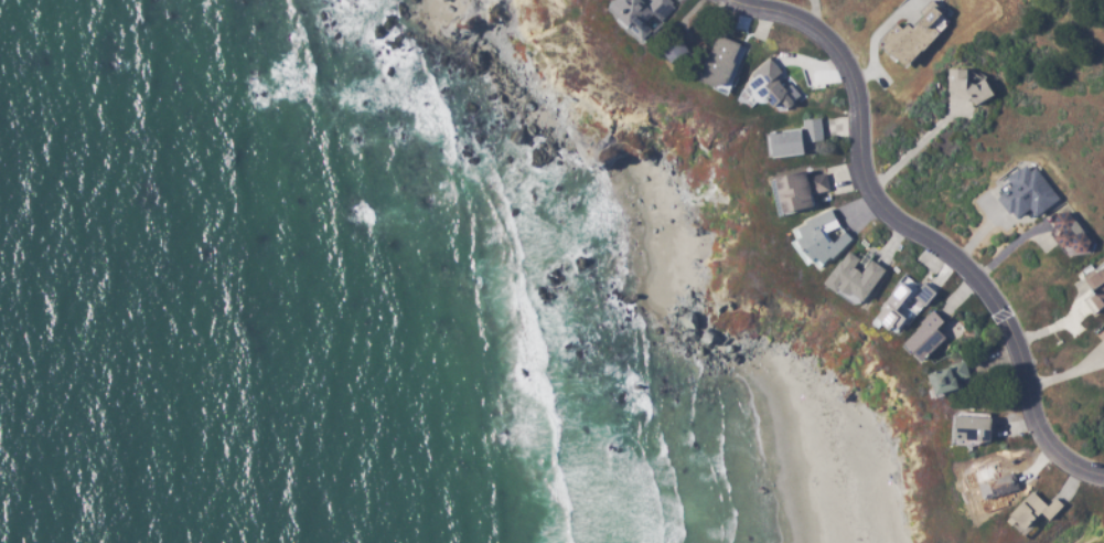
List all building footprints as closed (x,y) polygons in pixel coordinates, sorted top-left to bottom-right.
[(668,0),(651,0),(647,6),(640,0),(614,0),(606,9),(643,40),(673,4),(668,0)] [(953,20),(936,4),(909,32),(899,22),(881,41),(908,67),(953,20)] [(702,80),(728,89),(744,44),(718,35),(702,80)] [(802,97),(768,59),(751,73),(756,79),(747,87),(754,94),(756,92),(765,101),(774,93),(788,109),(802,97)] [(971,69),(952,68),(951,91),(961,91),(961,99),(977,100),(992,100),(992,84),(971,83),(971,69)] [(809,154),(808,142),(822,142),(820,118),(802,119),(803,130),(764,132),(765,149),(775,149),(775,157),(809,154)] [(1029,160),(1006,177),(1012,186),(999,196),(1016,219),(1030,209),(1036,217),(1058,200),(1029,160)] [(769,180),(777,216),(818,207),(815,196),(829,193),(825,173),(810,176),(809,171),(769,180)] [(850,239),(843,231),(837,227),(830,210),(808,219),(797,230),(800,237),(795,241),(821,265),(829,257),(833,255),(850,239)] [(1046,231),(1073,260),(1094,240),(1067,211),(1046,231)] [(884,268),(866,258),(864,261),(845,250),(827,284),(864,304),(884,268)] [(1097,290),(1089,295),(1100,308),(1103,305),(1103,261),(1086,275),(1097,290)] [(912,271),(905,267),(902,275),(918,282),(924,269),(915,265),(912,271)] [(926,308),(938,295),(922,280),(913,290),(905,282),(874,317),(891,333),(919,301),(926,308)] [(946,338),(938,331),(946,322),(934,311),(904,342),(924,361),(946,338)] [(957,387),(948,367),(928,376),(938,397),(957,387)] [(968,441),(980,440),(979,429),(968,430),(968,441)] [(982,500),(1018,491),(1013,473),(997,477),(994,465),(965,472),(968,487),(978,485),(982,500)] [(1021,537),(1041,514),(1050,521),(1063,506),(1056,499),(1049,507),(1032,492),(1005,524),(1021,537)]
